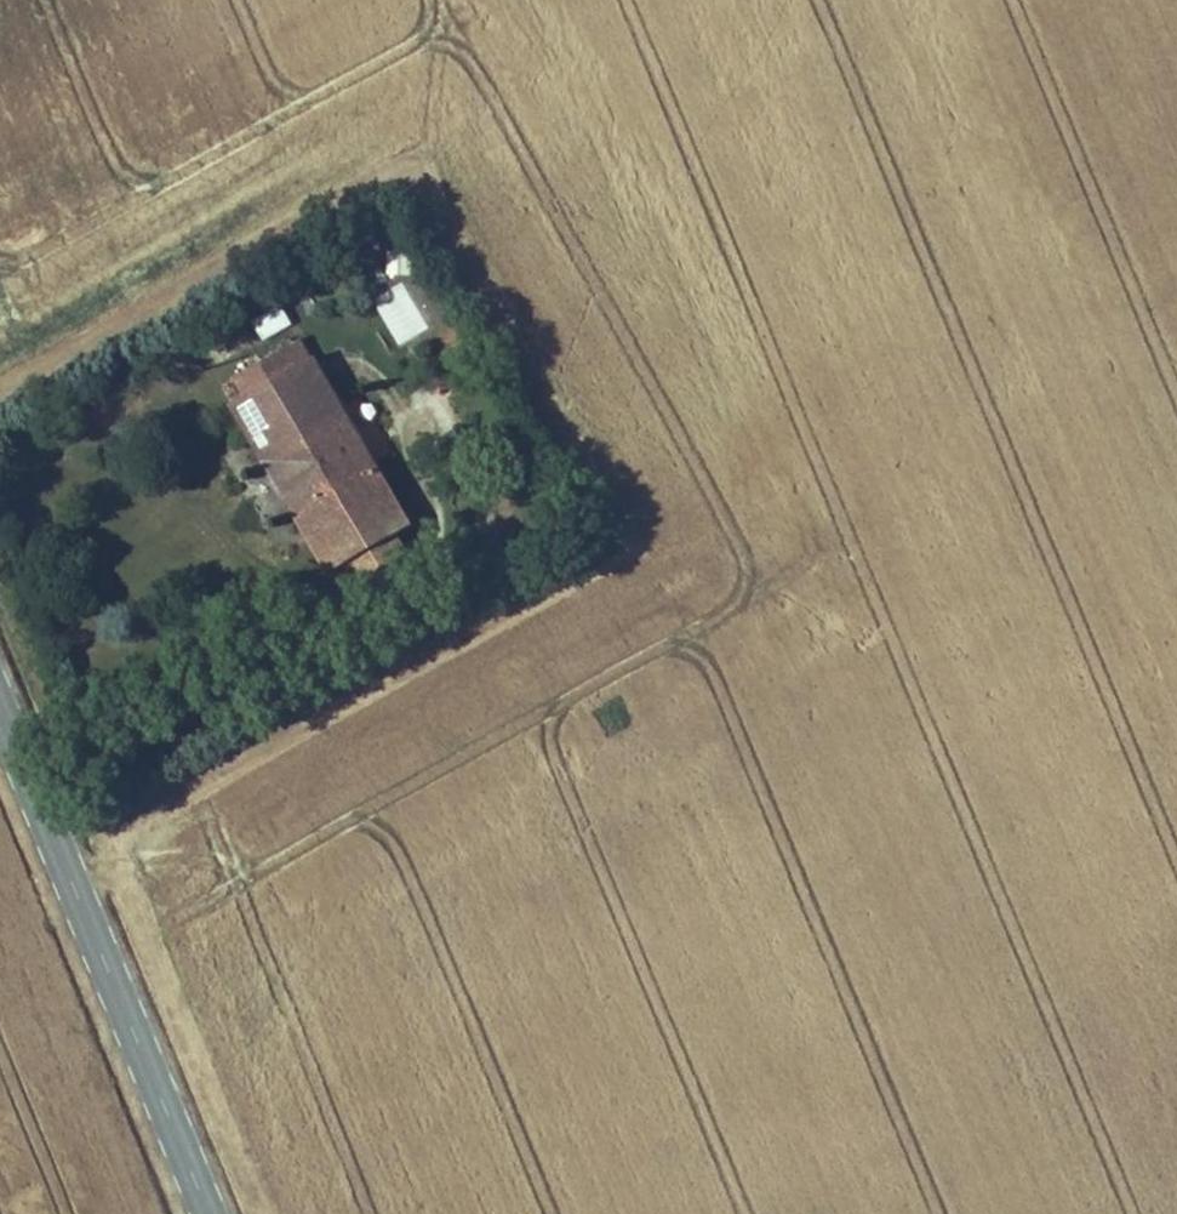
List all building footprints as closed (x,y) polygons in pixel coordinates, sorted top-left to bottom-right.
[(411,276),(412,251),(386,249),(385,274),(411,276)] [(373,302),(398,345),(448,316),(424,273),(373,302)] [(249,319),(261,340),(292,324),(281,303),(249,319)] [(339,329),(327,311),(315,318),(327,337),(339,329)] [(420,577),(316,408),(239,456),(344,626),(359,617),(371,636),(416,608),(403,588),(420,577)]
